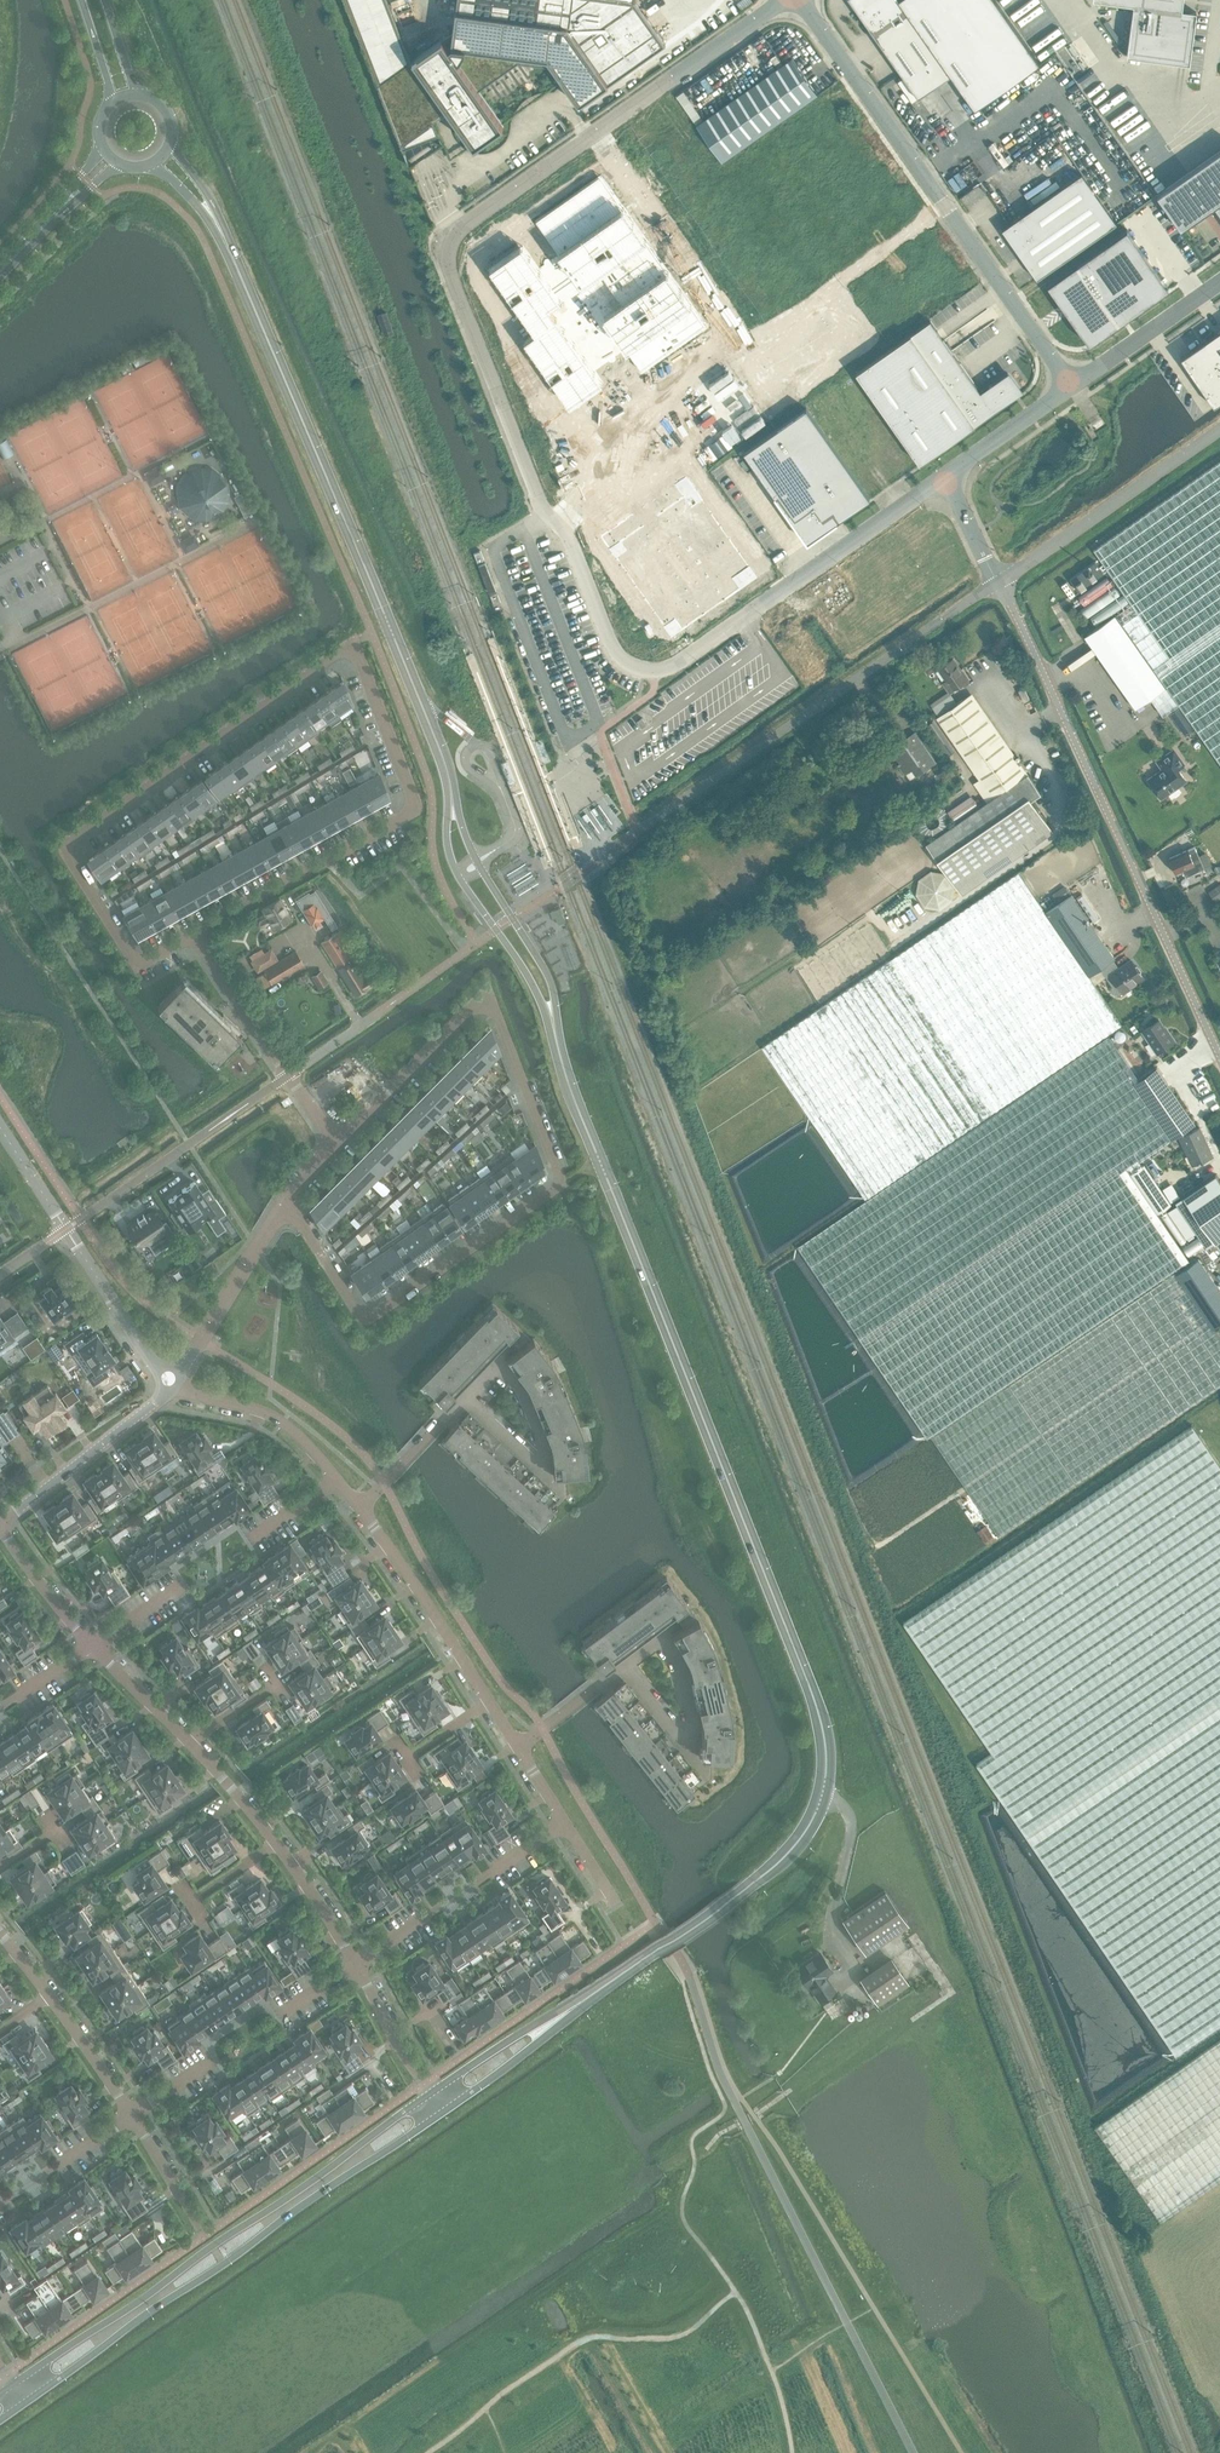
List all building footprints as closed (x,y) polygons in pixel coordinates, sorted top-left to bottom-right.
[(402,148),(403,148),(410,166),(443,142),(435,120),(442,115),(449,110),(474,146),(504,125),(479,90),(518,62),(553,67),(579,104),(666,43),(635,0),(458,0),(453,36),(447,36),(412,60),(388,0),(345,0),(402,148)] [(995,0),(851,0),(859,11),(858,11),(918,97),(951,75),(975,109),(1040,63),(995,0)] [(1134,5),(1127,56),(1189,64),(1196,12),(1182,10),(1183,0),(1096,0),(1134,5)] [(817,94),(792,58),(697,125),(722,161),(817,94)] [(1157,195),(1181,230),(1215,206),(1219,214),(1219,150),(1157,195)] [(1037,279),(1116,223),(1082,173),(1002,229),(1037,279)] [(521,247),(487,271),(533,335),(522,343),(569,409),(603,385),(594,372),(610,361),(624,351),(640,374),(706,327),(599,176),(533,223),(557,257),(548,263),(538,270),(521,247)] [(1089,344),(1090,344),(1169,288),(1168,287),(1127,229),(1048,284),(1061,304),(1059,305),(1059,306),(1063,311),(1066,316),(1067,316),(1069,315),(1089,344)] [(711,280),(692,294),(731,349),(751,335),(711,280)] [(387,312),(379,314),(385,334),(393,332),(387,312)] [(931,320),(856,372),(920,463),(1022,392),(1007,372),(989,385),(990,387),(981,392),(959,361),(952,350),(931,320)] [(1181,358),(1189,371),(1190,370),(1214,406),(1219,402),(1219,331),(1181,358)] [(132,360),(136,367),(151,360),(147,352),(132,360)] [(120,367),(123,374),(134,369),(130,361),(120,367)] [(744,451),(776,497),(808,542),(829,526),(870,498),(806,407),(745,451),(744,451)] [(14,453),(7,439),(0,442),(0,453),(3,459),(14,453)] [(1132,603),(1085,636),(1136,708),(1151,698),(1163,715),(1179,704),(1219,763),(1219,461),(1094,550),(1132,603)] [(220,475),(211,470),(201,469),(191,472),(193,475),(184,478),(180,486),(179,496),(181,505),(187,513),(196,517),(205,518),(213,514),(214,516),(222,510),(227,501),(228,492),(226,482),(220,475)] [(676,484),(600,538),(608,550),(671,638),(672,640),(751,583),(758,578),(688,480),(686,477),(676,484)] [(239,493),(234,496),(237,503),(243,500),(243,499),(240,492),(239,493)] [(484,559),(481,550),(474,553),(478,562),(484,559)] [(1078,591),(1104,573),(1095,561),(1070,579),(1078,591)] [(496,590),(486,563),(479,565),(489,592),(496,590)] [(501,602),(497,593),(491,596),(494,605),(501,602)] [(954,659),(939,669),(947,680),(943,683),(949,691),(967,679),(954,659)] [(345,686),(339,690),(335,685),(324,693),(337,713),(352,702),(345,686)] [(1024,688),(1019,690),(1024,701),(1029,699),(1024,688)] [(337,713),(324,693),(313,701),(327,720),(337,713)] [(1016,755),(972,693),(937,718),(979,779),(974,783),(987,802),(926,844),(957,888),(959,887),(963,893),(1014,858),(1009,851),(1048,824),(1031,799),(1041,792),(1028,773),(1021,763),(1019,764),(1013,756),(1016,755)] [(327,720),(313,701),(302,708),(319,732),(316,728),(327,720)] [(319,732),(302,708),(292,716),(308,739),(319,732)] [(1170,714),(1174,719),(1183,712),(1179,708),(1170,714)] [(308,739),(292,716),(281,723),(297,747),(308,739)] [(297,747),(281,723),(270,731),(284,750),(287,754),(297,747)] [(284,750),(270,731),(259,738),(276,762),(273,758),(284,750)] [(887,746),(905,772),(910,779),(917,774),(935,762),(915,733),(904,741),(901,737),(887,746)] [(276,762),(259,738),(248,746),(262,765),(265,769),(276,762)] [(355,748),(352,744),(346,747),(348,752),(355,748)] [(238,753),(251,773),(262,765),(248,746),(238,753)] [(339,751),(342,756),(348,752),(346,747),(339,751)] [(1164,769),(1149,779),(1161,797),(1169,792),(1171,792),(1176,789),(1176,787),(1186,780),(1178,768),(1184,764),(1174,750),(1158,761),(1164,769)] [(251,773),(238,753),(227,761),(244,784),(254,777),(251,773)] [(352,755),(345,759),(348,763),(354,759),(352,755)] [(332,761),(330,757),(323,761),(326,765),(332,761)] [(345,759),(339,763),(341,767),(348,763),(345,759)] [(230,788),(233,792),(244,784),(227,761),(216,768),(230,788)] [(317,765),(319,769),(326,765),(323,761),(317,765)] [(936,775),(946,788),(959,779),(949,765),(936,775)] [(350,767),(342,772),(349,784),(352,782),(355,787),(348,791),(359,810),(370,804),(359,784),(356,778),(350,767)] [(205,776),(219,796),(230,788),(216,768),(205,776)] [(332,773),(329,769),(323,773),(325,777),(332,773)] [(310,775),(307,771),(301,775),(303,779),(310,775)] [(316,777),(319,781),(325,777),(323,773),(316,777)] [(379,773),(359,784),(370,804),(382,797),(379,791),(385,788),(379,773)] [(294,779),(297,783),(303,779),(301,775),(294,779)] [(325,777),(319,781),(321,785),(328,781),(325,777)] [(204,806),(215,798),(201,779),(190,787),(204,806)] [(940,781),(927,789),(934,798),(946,790),(940,781)] [(309,787),(307,782),(300,786),(303,790),(309,787)] [(287,789),(285,784),(278,788),(281,793),(287,789)] [(294,790),(296,794),(303,790),(300,786),(294,790)] [(204,806),(190,787),(179,794),(193,814),(204,806)] [(272,792),(274,797),(281,793),(278,788),(272,792)] [(348,791),(336,797),(347,817),(359,810),(348,791)] [(289,793),(284,796),(287,800),(292,808),(296,806),(289,793)] [(196,818),(193,814),(179,794),(169,802),(182,821),(185,825),(196,818)] [(287,800),(284,796),(278,800),(280,804),(287,800)] [(327,802),(325,803),(336,823),(347,817),(336,797),(327,802)] [(265,802),(262,798),(256,802),(258,806),(265,802)] [(907,807),(912,815),(924,807),(919,799),(907,807)] [(271,804),(274,808),(280,804),(278,800),(271,804)] [(172,829),(182,821),(169,802),(158,809),(172,829)] [(249,806),(252,810),(258,806),(256,802),(249,806)] [(325,803),(313,810),(324,829),(336,823),(325,803)] [(172,829),(158,809),(147,817),(161,836),(172,829)] [(265,814),(262,810),(256,814),(258,818),(265,814)] [(313,810),(302,816),(313,836),(324,829),(313,810)] [(242,816),(240,812),(233,816),(235,820),(242,816)] [(249,818),(251,822),(258,818),(256,814),(249,818)] [(287,816),(276,822),(279,829),(290,848),(292,847),(301,842),(290,823),(287,816)] [(291,822),(290,823),(301,842),(313,836),(302,816),(291,822)] [(161,836),(147,817),(136,824),(150,844),(161,836)] [(232,822),(229,818),(223,822),(225,826),(232,822)] [(242,827),(240,823),(233,827),(236,831),(242,827)] [(153,848),(150,844),(136,824),(126,832),(139,851),(142,855),(153,848)] [(227,831),(229,835),(236,831),(233,827),(227,831)] [(215,832),(212,828),(206,832),(208,836),(215,832)] [(269,834),(268,835),(279,855),(280,854),(290,848),(279,829),(269,834)] [(139,851),(126,832),(115,839),(129,859),(139,851)] [(199,836),(202,840),(208,836),(206,832),(199,836)] [(268,835),(256,842),(267,861),(279,855),(268,835)] [(220,841),(217,837),(211,841),(213,845),(220,841)] [(129,859),(115,839),(104,847),(118,866),(129,859)] [(204,845),(207,849),(213,845),(211,841),(204,845)] [(192,846),(190,842),(183,846),(186,850),(192,846)] [(256,842),(245,848),(256,867),(267,861),(256,842)] [(177,850),(179,854),(186,850),(183,846),(177,850)] [(1194,846),(1169,858),(1176,873),(1183,870),(1186,876),(1204,867),(1194,846)] [(91,864),(101,878),(118,866),(104,847),(93,855),(96,860),(91,864)] [(245,848),(233,854),(244,874),(256,867),(245,848)] [(197,854),(195,850),(188,854),(191,858),(197,854)] [(182,858),(184,862),(191,858),(188,854),(182,858)] [(233,854),(222,861),(233,880),(244,874),(233,854)] [(170,860),(167,856),(161,860),(163,864),(170,860)] [(154,864),(157,868),(163,864),(161,860),(154,864)] [(222,861),(211,867),(221,886),(233,880),(222,861)] [(175,868),(172,864),(166,868),(168,872),(175,868)] [(211,867),(199,873),(210,893),(221,886),(211,867)] [(159,872),(162,876),(168,872),(166,868),(159,872)] [(147,873),(145,869),(138,873),(141,877),(147,873)] [(866,1198),(1122,1024),(1089,976),(1100,969),(1113,960),(1113,959),(1114,958),(1071,894),(1046,912),(1018,872),(762,1046),(866,1198)] [(132,877),(134,881),(141,877),(138,873),(132,877)] [(199,873),(188,880),(198,899),(210,893),(199,873)] [(152,882),(150,878),(143,882),(146,886),(152,882)] [(188,880),(176,886),(187,906),(198,899),(188,880)] [(137,885),(139,890),(146,886),(143,882),(137,885)] [(1219,898),(1219,883),(1209,891),(1216,901),(1219,898)] [(1052,894),(1058,903),(1071,894),(1064,885),(1052,894)] [(176,886),(165,892),(176,912),(187,906),(176,886)] [(116,887),(109,891),(111,895),(118,891),(116,887)] [(121,895),(114,899),(116,904),(117,903),(123,900),(135,893),(132,888),(120,895),(121,895)] [(308,892),(296,900),(312,925),(312,924),(319,920),(324,917),(326,920),(331,917),(314,891),(309,894),(308,892)] [(163,893),(153,899),(164,918),(176,912),(165,892),(163,893)] [(255,920),(255,921),(255,922),(255,923),(256,923),(256,924),(256,925),(257,925),(257,926),(258,926),(259,927),(260,927),(261,927),(262,927),(263,927),(270,923),(273,929),(278,926),(280,928),(287,924),(286,922),(291,919),(279,897),(261,907),(264,913),(257,917),(256,917),(256,918),(256,919),(255,919),(255,920)] [(153,899),(142,905),(153,925),(164,918),(153,899)] [(124,915),(132,928),(137,925),(141,931),(153,925),(142,905),(124,915)] [(558,924),(564,922),(559,908),(553,910),(558,924)] [(368,976),(364,979),(358,970),(363,967),(339,930),(321,941),(338,968),(355,995),(373,984),(368,976)] [(250,956),(253,960),(251,961),(257,971),(277,960),(271,949),(264,953),(261,949),(250,956)] [(265,988),(272,984),(271,984),(304,964),(296,951),(264,970),(265,972),(258,976),(265,988)] [(1118,967),(1113,960),(1100,969),(1112,986),(1111,990),(1114,993),(1118,994),(1118,995),(1124,991),(1143,978),(1130,959),(1118,967)] [(321,970),(312,976),(319,987),(328,982),(321,970)] [(176,987),(157,1007),(165,1014),(170,1019),(178,1026),(188,1036),(216,1063),(219,1059),(234,1043),(244,1033),(223,1013),(220,1017),(182,981),(176,987)] [(265,997),(260,1000),(264,1006),(269,1003),(265,997)] [(1165,1028),(1164,1028),(1159,1021),(1144,1031),(1157,1051),(1174,1040),(1165,1028)] [(1134,1024),(1130,1027),(1134,1033),(1138,1030),(1134,1024)] [(1172,1204),(1144,1164),(1143,1165),(1140,1160),(1172,1140),(1196,1123),(1157,1067),(1139,1079),(1110,1035),(798,1247),(928,1437),(1188,1259),(1157,1214),(1172,1204)] [(491,1038),(487,1041),(482,1037),(472,1046),(488,1062),(499,1051),(494,1038),(493,1036),(491,1038)] [(474,1077),(488,1062),(472,1046),(458,1061),(474,1077)] [(464,1087),(474,1077),(458,1061),(448,1071),(464,1087)] [(454,1097),(464,1087),(448,1071),(438,1081),(454,1097)] [(510,1079),(504,1084),(509,1090),(513,1086),(510,1079)] [(444,1107),(454,1097),(438,1081),(428,1091),(444,1107)] [(504,1084),(500,1087),(506,1093),(509,1090),(504,1084)] [(434,1117),(444,1107),(428,1091),(418,1101),(434,1117)] [(499,1092),(494,1097),(497,1101),(503,1095),(499,1092)] [(424,1127),(434,1117),(418,1101),(408,1111),(424,1127)] [(506,1101),(498,1108),(503,1114),(511,1107),(506,1101)] [(489,1108),(486,1104),(480,1109),(483,1113),(489,1108)] [(474,1114),(478,1118),(483,1113),(480,1109),(474,1114)] [(408,1111),(399,1121),(415,1136),(424,1127),(408,1111)] [(494,1116),(491,1112),(485,1117),(489,1121),(494,1116)] [(480,1123),(483,1126),(489,1121),(485,1117),(480,1123)] [(415,1136),(399,1121),(389,1131),(405,1146),(415,1136)] [(469,1126),(466,1122),(460,1127),(464,1131),(469,1126)] [(455,1132),(458,1136),(464,1131),(460,1127),(455,1132)] [(1199,1127),(1180,1136),(1193,1164),(1212,1155),(1199,1127)] [(475,1134),(471,1130),(466,1135),(469,1139),(475,1134)] [(405,1146),(389,1131),(379,1140),(395,1156),(405,1146)] [(460,1140),(463,1144),(469,1139),(466,1135),(460,1140)] [(395,1156),(379,1140),(369,1150),(385,1166),(395,1156)] [(450,1143),(446,1140),(441,1145),(444,1148),(450,1143)] [(435,1150),(438,1153),(444,1148),(441,1145),(435,1150)] [(535,1145),(515,1159),(528,1178),(540,1170),(536,1165),(539,1163),(541,1161),(541,1159),(535,1145)] [(455,1151),(452,1148),(446,1153),(450,1156),(455,1151)] [(385,1166),(369,1150),(359,1160),(375,1176),(385,1166)] [(441,1158),(444,1161),(450,1156),(446,1153),(441,1158)] [(528,1178),(515,1159),(512,1155),(501,1162),(518,1186),(528,1178)] [(430,1161),(427,1157),(421,1162),(425,1166),(430,1161)] [(375,1176),(359,1160),(349,1170),(365,1186),(375,1176)] [(416,1167),(419,1171),(425,1166),(421,1162),(416,1167)] [(507,1193),(518,1186),(501,1162),(491,1170),(507,1193)] [(427,1170),(430,1174),(436,1169),(432,1165),(427,1170)] [(365,1186),(349,1170),(340,1180),(356,1196),(365,1186)] [(496,1201),(507,1193),(491,1170),(480,1177),(496,1201)] [(420,1183),(426,1178),(423,1174),(417,1179),(420,1183)] [(1184,1196),(1215,1242),(1219,1238),(1219,1180),(1216,1174),(1184,1196)] [(411,1179),(407,1175),(402,1180),(405,1184),(411,1179)] [(486,1208),(496,1201),(480,1177),(469,1185),(486,1208)] [(356,1196),(340,1180),(330,1190),(346,1206),(356,1196)] [(396,1185),(399,1189),(405,1184),(402,1180),(396,1185)] [(176,1211),(171,1214),(183,1232),(200,1221),(200,1220),(205,1216),(206,1216),(213,1211),(218,1219),(226,1214),(216,1199),(209,1203),(194,1181),(182,1189),(182,1191),(177,1194),(168,1200),(176,1211)] [(475,1216),(486,1208),(469,1185),(458,1192),(475,1216)] [(412,1191),(408,1187),(403,1192),(406,1196),(412,1191)] [(346,1206),(330,1190),(325,1195),(340,1211),(346,1206)] [(397,1197),(400,1201),(406,1196),(403,1192),(397,1197)] [(458,1192),(447,1200),(464,1224),(475,1216),(458,1192)] [(391,1196),(388,1193),(382,1198),(385,1201),(391,1196)] [(316,1217),(323,1228),(340,1211),(325,1195),(315,1205),(320,1210),(317,1213),(315,1215),(316,1217)] [(377,1203),(380,1206),(385,1201),(382,1198),(377,1203)] [(449,1234),(460,1226),(444,1202),(432,1210),(449,1234)] [(392,1208),(389,1205),(383,1210),(386,1213),(392,1208)] [(372,1214),(368,1210),(363,1215),(366,1219),(372,1214)] [(377,1215),(381,1219),(386,1213),(383,1210),(377,1215)] [(438,1242),(449,1234),(432,1210),(422,1218),(438,1242)] [(152,1211),(128,1227),(135,1237),(134,1238),(135,1239),(136,1239),(140,1244),(146,1239),(149,1244),(155,1253),(169,1243),(164,1234),(160,1229),(163,1227),(152,1211)] [(357,1220),(360,1224),(366,1219),(363,1215),(357,1220)] [(427,1249),(438,1242),(422,1218),(411,1225),(427,1249)] [(373,1226),(369,1222),(364,1227),(367,1231),(373,1226)] [(411,1225),(400,1233),(417,1257),(427,1249),(411,1225)] [(358,1233),(361,1236),(367,1231),(364,1227),(358,1233)] [(400,1233),(389,1240),(406,1264),(417,1257),(400,1233)] [(332,1243),(335,1247),(341,1241),(338,1237),(332,1243)] [(379,1248),(382,1252),(395,1271),(406,1264),(389,1240),(379,1248)] [(340,1255),(347,1249),(343,1246),(338,1251),(340,1255)] [(395,1271),(382,1252),(371,1260),(385,1279),(395,1271)] [(194,1253),(185,1259),(193,1270),(202,1265),(194,1253)] [(1219,1322),(1219,1289),(1198,1257),(1176,1273),(1214,1326),(1219,1322)] [(363,1286),(370,1282),(373,1287),(385,1279),(371,1260),(352,1273),(360,1285),(361,1287),(363,1286)] [(69,1278),(64,1270),(57,1275),(63,1283),(69,1278)] [(999,1535),(1219,1384),(1219,1334),(1214,1326),(1176,1273),(1175,1271),(932,1437),(999,1535)] [(40,1299),(54,1319),(74,1305),(55,1277),(48,1282),(50,1285),(40,1292),(40,1293),(44,1291),(47,1294),(40,1299)] [(530,1338),(492,1302),(419,1379),(444,1402),(459,1387),(453,1382),(493,1341),(502,1332),(516,1350),(506,1358),(525,1382),(551,1445),(551,1446),(554,1476),(587,1472),(584,1443),(580,1428),(558,1374),(550,1360),(532,1336),(530,1338)] [(4,1321),(0,1316),(0,1346),(27,1327),(17,1312),(4,1321)] [(87,1339),(82,1332),(65,1344),(72,1353),(79,1348),(92,1366),(94,1370),(87,1374),(93,1384),(108,1374),(103,1367),(114,1359),(104,1343),(96,1333),(87,1339)] [(37,1336),(31,1340),(39,1352),(45,1348),(37,1336)] [(65,1355),(56,1342),(46,1349),(55,1361),(65,1355)] [(138,1376),(131,1382),(134,1386),(141,1380),(138,1376)] [(33,1394),(33,1393),(32,1394),(56,1428),(66,1421),(59,1412),(66,1407),(56,1392),(54,1394),(47,1384),(33,1394)] [(68,1405),(79,1398),(73,1389),(62,1396),(68,1405)] [(55,1427),(56,1428),(32,1394),(22,1401),(23,1402),(18,1405),(25,1414),(23,1415),(33,1430),(40,1425),(46,1434),(55,1427)] [(87,1406),(91,1412),(99,1407),(95,1401),(87,1406)] [(5,1439),(7,1441),(18,1433),(3,1411),(0,1413),(0,1442),(5,1439)] [(442,1439),(539,1529),(555,1511),(458,1422),(442,1439)] [(904,1622),(988,1745),(1219,1587),(1219,1465),(1199,1434),(1193,1425),(904,1622)] [(143,1437),(145,1439),(140,1442),(158,1469),(179,1455),(169,1440),(163,1445),(161,1443),(162,1443),(158,1437),(157,1437),(153,1431),(152,1431),(151,1432),(145,1436),(144,1436),(145,1436),(143,1437)] [(198,1474),(210,1467),(214,1464),(209,1457),(211,1455),(206,1447),(210,1445),(204,1435),(201,1437),(200,1436),(199,1436),(195,1431),(181,1441),(186,1449),(190,1454),(196,1464),(193,1467),(198,1474)] [(158,1469),(140,1442),(137,1445),(135,1443),(134,1444),(134,1443),(133,1444),(128,1448),(127,1448),(127,1449),(125,1449),(130,1456),(129,1456),(133,1462),(134,1462),(135,1463),(129,1468),(138,1482),(158,1469)] [(11,1459),(0,1443),(0,1467),(11,1459)] [(252,1452),(241,1459),(244,1463),(242,1464),(247,1472),(250,1478),(251,1478),(257,1488),(248,1494),(252,1500),(253,1501),(256,1499),(259,1497),(263,1504),(279,1493),(270,1480),(272,1478),(267,1471),(271,1468),(265,1459),(262,1460),(261,1459),(260,1459),(256,1454),(254,1456),(252,1452)] [(220,1465),(218,1461),(214,1464),(210,1467),(212,1471),(220,1465)] [(118,1499),(138,1486),(128,1471),(122,1476),(121,1474),(117,1468),(113,1462),(111,1462),(110,1463),(105,1467),(104,1467),(103,1468),(104,1470),(100,1472),(118,1499)] [(114,1495),(117,1500),(118,1499),(100,1472),(96,1475),(95,1474),(93,1474),(92,1475),(93,1475),(87,1479),(86,1479),(85,1480),(89,1486),(89,1487),(93,1493),(93,1492),(94,1494),(88,1499),(98,1513),(105,1508),(101,1504),(114,1495)] [(205,1479),(202,1475),(195,1480),(198,1484),(205,1479)] [(150,1490),(145,1483),(139,1487),(143,1494),(150,1490)] [(250,1510),(233,1486),(221,1494),(238,1519),(239,1518),(239,1517),(248,1512),(249,1511),(250,1510)] [(221,1494),(217,1488),(206,1496),(225,1524),(230,1520),(229,1519),(234,1516),(236,1519),(238,1518),(238,1519),(221,1494)] [(62,1499),(63,1501),(61,1503),(79,1530),(98,1517),(88,1502),(81,1507),(80,1505),(81,1505),(76,1499),(72,1493),(71,1493),(70,1494),(64,1498),(63,1498),(63,1499),(62,1499)] [(225,1524),(206,1496),(194,1504),(212,1531),(216,1528),(217,1529),(225,1524)] [(252,1500),(248,1503),(252,1508),(259,1504),(256,1499),(253,1501),(252,1500)] [(60,1535),(63,1540),(79,1530),(61,1503),(55,1507),(54,1505),(53,1506),(53,1505),(52,1506),(46,1510),(45,1510),(45,1511),(44,1511),(48,1517),(48,1518),(52,1524),(53,1523),(54,1525),(50,1528),(51,1529),(50,1529),(51,1530),(55,1535),(55,1536),(55,1537),(56,1536),(56,1538),(60,1535)] [(193,1505),(195,1508),(184,1516),(201,1540),(208,1536),(206,1534),(212,1531),(194,1504),(193,1505)] [(159,1510),(156,1506),(147,1512),(150,1516),(159,1510)] [(201,1540),(184,1516),(173,1524),(188,1547),(194,1543),(195,1545),(201,1540)] [(106,1525),(111,1533),(117,1529),(112,1521),(106,1525)] [(136,1526),(133,1521),(124,1528),(127,1532),(136,1526)] [(162,1531),(160,1527),(158,1528),(177,1556),(185,1551),(184,1550),(188,1547),(173,1524),(162,1531)] [(984,1541),(993,1535),(986,1524),(977,1530),(984,1541)] [(117,1532),(120,1536),(127,1532),(124,1528),(117,1532)] [(147,1536),(151,1541),(150,1542),(167,1567),(168,1566),(167,1566),(169,1565),(167,1561),(171,1559),(172,1560),(177,1556),(158,1528),(147,1536)] [(316,1553),(319,1558),(316,1560),(333,1585),(349,1574),(340,1561),(342,1559),(337,1552),(340,1549),(334,1540),(331,1541),(330,1540),(329,1540),(326,1535),(324,1537),(321,1533),(311,1540),(313,1544),(311,1545),(316,1553)] [(89,1548),(85,1541),(72,1550),(76,1557),(89,1548)] [(167,1567),(150,1542),(138,1550),(155,1575),(156,1574),(156,1573),(156,1574),(158,1573),(157,1573),(166,1567),(167,1567)] [(278,1551),(278,1550),(277,1551),(297,1581),(310,1572),(290,1543),(288,1544),(287,1544),(287,1545),(278,1551)] [(146,1580),(154,1575),(155,1575),(138,1550),(126,1558),(143,1582),(144,1581),(145,1582),(146,1581),(146,1580)] [(267,1559),(266,1558),(265,1559),(285,1589),(297,1581),(277,1551),(277,1552),(276,1551),(275,1552),(275,1553),(267,1559)] [(89,1567),(87,1568),(90,1574),(89,1574),(90,1576),(88,1578),(94,1587),(98,1585),(103,1592),(105,1591),(114,1604),(130,1594),(113,1569),(110,1571),(107,1566),(101,1559),(99,1560),(97,1557),(87,1564),(89,1567)] [(262,1567),(261,1565),(255,1569),(274,1598),(285,1590),(285,1589),(265,1559),(265,1560),(264,1561),(266,1564),(262,1567)] [(248,1574),(249,1576),(244,1579),(262,1606),(263,1606),(260,1602),(270,1595),(273,1599),(274,1598),(255,1569),(248,1574)] [(688,1664),(701,1721),(702,1727),(700,1757),(730,1759),(732,1729),(731,1714),(718,1658),(712,1644),(698,1619),(666,1576),(582,1640),(602,1667),(674,1613),(682,1627),(671,1632),(686,1659),(688,1664)] [(341,1608),(339,1610),(340,1610),(369,1590),(365,1584),(363,1585),(360,1579),(354,1583),(349,1577),(340,1583),(327,1592),(332,1599),(334,1597),(341,1608)] [(239,1582),(238,1581),(231,1585),(250,1614),(262,1606),(244,1579),(239,1582)] [(323,1592),(327,1589),(321,1581),(317,1584),(320,1588),(323,1592)] [(247,1610),(250,1614),(231,1585),(225,1590),(226,1591),(220,1595),(238,1622),(240,1621),(237,1617),(247,1610)] [(988,1745),(993,1752),(977,1763),(1068,1897),(1219,1791),(1219,1587),(988,1745)] [(320,1588),(312,1593),(315,1597),(323,1592),(320,1588)] [(372,1598),(373,1597),(369,1590),(340,1610),(352,1629),(365,1620),(360,1614),(376,1603),(372,1598)] [(216,1598),(215,1596),(207,1601),(227,1630),(238,1622),(220,1595),(216,1598)] [(195,1607),(194,1607),(211,1632),(212,1631),(216,1637),(227,1630),(207,1601),(202,1605),(203,1607),(199,1609),(197,1606),(195,1607)] [(285,1608),(288,1612),(297,1606),(294,1602),(285,1608)] [(301,1606),(304,1611),(307,1614),(311,1612),(305,1603),(301,1606)] [(184,1615),(182,1616),(198,1640),(211,1632),(194,1607),(193,1607),(194,1608),(185,1614),(184,1613),(183,1614),(184,1615)] [(38,1655),(29,1642),(39,1636),(22,1612),(20,1614),(20,1613),(19,1614),(17,1611),(9,1617),(11,1619),(10,1620),(11,1620),(8,1622),(13,1629),(11,1630),(17,1639),(19,1638),(24,1645),(15,1651),(24,1665),(38,1655)] [(281,1617),(278,1612),(270,1618),(273,1622),(281,1617)] [(384,1616),(369,1626),(365,1620),(352,1629),(364,1647),(393,1627),(389,1620),(388,1621),(384,1616)] [(269,1650),(268,1651),(273,1659),(301,1641),(300,1640),(302,1638),(294,1625),(289,1629),(287,1625),(274,1634),(277,1637),(265,1645),(269,1650)] [(397,1634),(398,1633),(393,1627),(364,1647),(376,1665),(389,1656),(385,1650),(401,1640),(397,1634)] [(258,1632),(255,1628),(246,1634),(249,1638),(258,1632)] [(181,1644),(176,1637),(161,1646),(165,1651),(164,1652),(165,1654),(162,1656),(168,1665),(172,1663),(177,1670),(180,1669),(184,1676),(200,1665),(188,1647),(184,1649),(181,1644)] [(339,1638),(333,1642),(337,1649),(344,1644),(339,1638)] [(252,1658),(259,1654),(250,1641),(243,1645),(252,1658)] [(314,1656),(310,1649),(307,1650),(301,1641),(273,1659),(277,1664),(278,1663),(282,1669),(297,1658),(301,1665),(314,1656)] [(2,1673),(3,1676),(13,1669),(0,1650),(0,1674),(2,1673)] [(216,1654),(219,1658),(226,1654),(223,1650),(216,1654)] [(314,1656),(301,1665),(305,1671),(290,1681),(294,1687),(293,1687),(296,1693),(321,1676),(314,1666),(319,1663),(314,1656)] [(203,1697),(203,1698),(204,1699),(235,1678),(223,1661),(222,1660),(212,1666),(208,1669),(212,1675),(204,1680),(205,1681),(196,1687),(197,1688),(197,1689),(198,1689),(203,1697)] [(326,1673),(321,1677),(321,1676),(296,1693),(301,1701),(303,1700),(306,1705),(317,1698),(320,1701),(332,1693),(330,1689),(335,1686),(326,1673)] [(347,1676),(351,1682),(356,1679),(352,1673),(347,1676)] [(253,1690),(261,1684),(256,1677),(248,1682),(253,1690)] [(233,1706),(247,1697),(235,1678),(204,1699),(207,1698),(215,1709),(221,1705),(222,1706),(229,1701),(233,1706)] [(417,1695),(412,1688),(398,1698),(411,1716),(439,1697),(436,1692),(436,1691),(435,1690),(434,1690),(432,1691),(429,1686),(422,1691),(422,1690),(417,1694),(417,1695)] [(613,1688),(594,1703),(608,1721),(627,1706),(613,1688)] [(87,1731),(96,1745),(99,1743),(109,1736),(101,1723),(110,1716),(97,1696),(94,1692),(91,1694),(90,1694),(89,1692),(81,1697),(82,1700),(79,1702),(84,1709),(82,1710),(88,1720),(90,1718),(95,1725),(87,1731)] [(443,1702),(439,1697),(411,1716),(423,1734),(437,1725),(433,1719),(433,1718),(434,1719),(439,1715),(446,1710),(442,1705),(444,1704),(444,1703),(443,1702)] [(271,1706),(266,1699),(252,1708),(257,1714),(238,1727),(239,1730),(240,1731),(237,1732),(242,1740),(245,1738),(245,1739),(246,1739),(247,1742),(254,1737),(256,1739),(265,1733),(264,1731),(272,1725),(262,1712),(271,1706)] [(73,1733),(53,1704),(39,1713),(59,1743),(73,1733)] [(295,1722),(302,1717),(293,1704),(286,1709),(295,1722)] [(641,1723),(627,1706),(608,1721),(622,1738),(641,1723)] [(350,1734),(345,1737),(348,1741),(345,1744),(351,1752),(354,1750),(356,1753),(380,1737),(376,1731),(389,1722),(380,1709),(366,1718),(368,1721),(363,1724),(362,1723),(349,1731),(350,1734)] [(59,1743),(39,1713),(28,1721),(48,1751),(59,1743)] [(27,1721),(29,1724),(18,1731),(36,1758),(37,1758),(34,1753),(44,1746),(47,1751),(48,1751),(28,1721),(27,1721)] [(654,1740),(641,1723),(622,1738),(635,1755),(654,1740)] [(113,1733),(109,1736),(99,1743),(104,1749),(109,1746),(116,1758),(140,1742),(137,1736),(136,1734),(135,1735),(132,1730),(123,1735),(118,1739),(113,1733)] [(36,1758),(18,1731),(7,1739),(25,1766),(36,1758)] [(413,1745),(417,1742),(414,1737),(409,1740),(413,1745)] [(7,1739),(0,1743),(0,1754),(13,1774),(25,1766),(7,1739)] [(668,1758),(654,1740),(635,1755),(649,1773),(668,1758)] [(84,1741),(80,1744),(85,1752),(87,1750),(89,1749),(84,1741)] [(449,1767),(445,1771),(474,1752),(470,1747),(471,1746),(470,1745),(469,1745),(467,1746),(464,1741),(457,1746),(451,1749),(452,1749),(451,1750),(447,1743),(433,1753),(438,1760),(442,1757),(449,1767)] [(144,1746),(144,1747),(140,1742),(116,1758),(124,1769),(119,1772),(124,1779),(138,1770),(134,1763),(140,1760),(148,1754),(145,1748),(144,1746)] [(319,1745),(312,1750),(317,1757),(324,1752),(319,1745)] [(89,1762),(93,1759),(87,1750),(85,1752),(83,1753),(89,1762)] [(478,1757),(477,1757),(474,1752),(445,1771),(457,1789),(471,1780),(467,1774),(468,1773),(468,1774),(473,1770),(480,1765),(477,1760),(478,1759),(479,1758),(478,1757)] [(373,1779),(371,1780),(371,1781),(397,1763),(394,1758),(395,1758),(393,1756),(393,1757),(393,1756),(391,1757),(388,1753),(381,1757),(380,1757),(375,1761),(371,1755),(357,1764),(361,1771),(366,1768),(373,1779)] [(431,1760),(427,1753),(421,1757),(425,1764),(431,1760)] [(0,1754),(0,1779),(11,1772),(13,1774),(0,1754)] [(681,1775),(668,1758),(649,1773),(662,1790),(681,1775)] [(51,1772),(59,1767),(56,1762),(48,1768),(51,1772)] [(402,1768),(401,1769),(397,1763),(371,1781),(379,1793),(377,1794),(381,1801),(395,1791),(391,1785),(392,1785),(397,1782),(397,1781),(404,1777),(401,1772),(402,1771),(402,1770),(403,1770),(402,1768)] [(148,1768),(134,1777),(147,1795),(175,1776),(172,1771),(172,1770),(171,1769),(167,1764),(158,1770),(153,1773),(153,1774),(148,1768)] [(288,1793),(290,1792),(291,1792),(293,1795),(312,1782),(316,1788),(330,1779),(325,1772),(316,1778),(307,1764),(299,1769),(298,1768),(289,1774),(290,1776),(283,1781),(285,1783),(285,1784),(283,1785),(288,1793)] [(346,1769),(340,1773),(344,1780),(351,1776),(346,1769)] [(51,1797),(50,1798),(55,1804),(84,1784),(76,1772),(71,1775),(69,1772),(56,1780),(59,1784),(48,1791),(51,1797)] [(484,1772),(477,1776),(480,1780),(486,1776),(484,1772)] [(44,1777),(41,1773),(33,1778),(36,1782),(44,1777)] [(676,1807),(695,1792),(681,1775),(662,1790),(676,1807)] [(179,1781),(175,1776),(147,1795),(159,1814),(173,1804),(169,1798),(170,1798),(175,1794),(183,1788),(180,1783),(180,1782),(179,1781)] [(33,1778),(24,1784),(27,1788),(36,1782),(33,1778)] [(82,1787),(85,1785),(84,1784),(55,1804),(59,1811),(60,1810),(64,1816),(79,1805),(84,1811),(97,1803),(92,1796),(90,1797),(82,1787)] [(306,1815),(305,1816),(310,1823),(337,1804),(336,1804),(334,1805),(327,1794),(331,1791),(327,1784),(314,1793),(318,1799),(303,1810),(306,1815)] [(21,1792),(18,1788),(10,1794),(13,1798),(21,1792)] [(39,1802),(30,1789),(23,1794),(28,1802),(32,1807),(39,1802)] [(497,1842),(510,1833),(501,1820),(511,1814),(495,1790),(492,1791),(491,1792),(489,1789),(481,1794),(483,1797),(482,1797),(483,1798),(480,1799),(485,1806),(483,1808),(489,1817),(491,1816),(496,1823),(487,1828),(497,1842)] [(430,1813),(438,1808),(444,1804),(435,1790),(422,1799),(416,1790),(392,1806),(393,1808),(393,1809),(394,1809),(391,1811),(396,1819),(399,1817),(399,1818),(400,1818),(401,1820),(408,1816),(410,1818),(419,1811),(418,1809),(425,1805),(430,1813)] [(1068,1897),(1175,2054),(1219,2023),(1219,1791),(1068,1897)] [(10,1794),(2,1799),(4,1803),(13,1798),(10,1794)] [(19,1797),(24,1805),(28,1802),(23,1794),(19,1797)] [(462,1804),(456,1796),(452,1798),(458,1807),(462,1804)] [(76,1834),(75,1834),(79,1841),(109,1821),(97,1803),(84,1811),(88,1818),(72,1828),(76,1834)] [(373,1809),(369,1803),(364,1806),(368,1812),(373,1809)] [(347,1814),(344,1815),(337,1804),(310,1823),(314,1829),(315,1828),(319,1834),(334,1824),(339,1830),(352,1821),(347,1814)] [(361,1818),(367,1814),(361,1806),(355,1810),(361,1818)] [(441,1812),(438,1808),(430,1813),(433,1817),(441,1812)] [(485,1847),(465,1817),(451,1826),(469,1853),(474,1851),(475,1853),(485,1847)] [(334,1849),(334,1850),(332,1852),(337,1860),(340,1858),(340,1859),(342,1861),(349,1856),(350,1858),(360,1852),(358,1850),(366,1845),(357,1831),(366,1825),(361,1818),(347,1827),(352,1834),(332,1847),(334,1849)] [(428,1824),(425,1820),(417,1826),(420,1830),(428,1824)] [(107,1823),(109,1821),(79,1841),(84,1847),(85,1847),(89,1852),(100,1845),(102,1848),(115,1840),(112,1836),(115,1835),(107,1823)] [(200,1826),(185,1836),(198,1855),(229,1834),(221,1822),(212,1828),(211,1827),(203,1832),(200,1826)] [(9,1827),(4,1830),(0,1824),(0,1833),(9,1827)] [(458,1861),(469,1853),(451,1826),(440,1834),(458,1861)] [(8,1854),(21,1846),(9,1827),(0,1833),(0,1851),(4,1848),(8,1854)] [(394,1837),(390,1831),(383,1835),(388,1842),(394,1837)] [(227,1836),(229,1834),(198,1855),(210,1873),(225,1863),(221,1858),(229,1853),(228,1852),(234,1847),(227,1836)] [(446,1869),(458,1861),(440,1834),(428,1842),(446,1869)] [(405,1840),(402,1836),(394,1841),(397,1845),(405,1840)] [(386,1847),(389,1851),(397,1845),(394,1841),(386,1847)] [(435,1877),(446,1869),(428,1842),(417,1850),(435,1877)] [(166,1857),(170,1855),(165,1847),(161,1849),(166,1857)] [(144,1898),(165,1884),(156,1871),(169,1862),(166,1857),(161,1849),(147,1859),(150,1863),(137,1873),(141,1879),(134,1883),(136,1886),(136,1887),(134,1889),(139,1896),(142,1895),(142,1896),(144,1898)] [(417,1850),(405,1857),(423,1884),(435,1877),(417,1850)] [(11,1877),(15,1882),(14,1883),(18,1889),(48,1869),(47,1869),(43,1872),(35,1861),(40,1858),(35,1851),(22,1860),(27,1866),(11,1877)] [(84,1864),(76,1851),(69,1855),(78,1868),(84,1864)] [(62,1860),(71,1873),(78,1868),(69,1855),(62,1860)] [(421,1890),(419,1887),(423,1884),(405,1857),(405,1858),(408,1863),(395,1872),(411,1896),(421,1890)] [(186,1874),(190,1871),(185,1863),(181,1866),(186,1874)] [(181,1866),(175,1870),(181,1878),(186,1874),(181,1866)] [(28,1901),(56,1882),(48,1869),(18,1889),(23,1896),(24,1895),(28,1901)] [(360,1894),(370,1909),(382,1901),(391,1914),(403,1905),(394,1891),(390,1894),(376,1874),(374,1875),(373,1876),(371,1873),(364,1878),(365,1881),(364,1881),(364,1882),(362,1883),(367,1890),(360,1894)] [(543,1904),(545,1903),(550,1910),(542,1916),(551,1929),(564,1920),(556,1907),(565,1901),(549,1877),(546,1879),(546,1878),(545,1879),(544,1876),(536,1882),(537,1884),(537,1885),(534,1887),(539,1893),(537,1895),(543,1904)] [(232,1898),(235,1897),(242,1908),(271,1889),(270,1888),(268,1890),(260,1878),(254,1883),(253,1882),(245,1887),(241,1881),(239,1883),(232,1888),(227,1891),(232,1898)] [(229,1884),(232,1888),(239,1883),(236,1879),(229,1884)] [(270,1907),(279,1901),(271,1889),(242,1908),(250,1919),(247,1921),(252,1928),(266,1919),(263,1913),(270,1908),(270,1907)] [(905,1920),(885,1890),(842,1919),(862,1949),(905,1920)] [(500,1897),(502,1900),(498,1903),(516,1930),(530,1921),(510,1891),(500,1897)] [(152,1902),(138,1912),(150,1930),(181,1909),(178,1910),(171,1899),(164,1903),(164,1902),(156,1908),(152,1902)] [(504,1938),(516,1930),(498,1903),(486,1911),(504,1938)] [(58,1928),(58,1929),(58,1930),(59,1929),(63,1935),(62,1936),(63,1937),(64,1936),(66,1939),(69,1937),(74,1944),(88,1934),(84,1927),(92,1922),(82,1908),(74,1913),(71,1910),(61,1917),(63,1920),(56,1925),(58,1928)] [(180,1927),(189,1921),(181,1909),(150,1930),(163,1949),(177,1939),(173,1933),(181,1928),(180,1927)] [(493,1945),(504,1938),(486,1911),(475,1919),(493,1945)] [(223,1920),(218,1912),(214,1915),(219,1923),(223,1920)] [(492,1946),(493,1945),(475,1919),(463,1926),(480,1951),(491,1943),(492,1946)] [(539,1926),(543,1932),(544,1934),(548,1931),(543,1923),(539,1926)] [(310,1968),(301,1955),(308,1951),(303,1944),(306,1943),(300,1932),(297,1934),(292,1928),(290,1929),(288,1926),(278,1933),(280,1936),(278,1938),(282,1944),(280,1946),(286,1956),(289,1954),(293,1960),(288,1963),(297,1977),(310,1968)] [(468,1958),(480,1951),(463,1926),(452,1934),(468,1958)] [(81,1963),(81,1962),(85,1967),(113,1948),(101,1930),(87,1939),(91,1946),(90,1946),(85,1949),(85,1950),(77,1955),(80,1961),(81,1963)] [(544,1943),(547,1941),(548,1940),(544,1934),(543,1932),(539,1935),(544,1943)] [(560,1932),(548,1940),(547,1941),(567,1969),(579,1961),(579,1960),(591,1952),(582,1939),(570,1947),(560,1932)] [(184,1957),(183,1957),(184,1958),(182,1959),(187,1967),(189,1965),(190,1966),(192,1969),(212,1955),(215,1959),(226,1951),(229,1950),(220,1937),(207,1945),(199,1934),(185,1943),(189,1950),(182,1954),(184,1957)] [(466,1956),(468,1959),(468,1958),(452,1934),(448,1937),(446,1934),(436,1941),(453,1965),(466,1956)] [(252,1946),(256,1943),(251,1935),(246,1937),(252,1946)] [(554,1978),(567,1969),(547,1941),(544,1943),(535,1949),(545,1965),(533,1973),(541,1985),(553,1977),(554,1978)] [(229,1950),(226,1951),(229,1955),(237,1950),(234,1946),(229,1950)] [(111,1976),(125,1966),(113,1948),(85,1967),(88,1973),(89,1975),(89,1974),(93,1980),(102,1974),(107,1970),(111,1976)] [(530,1952),(528,1948),(520,1953),(522,1957),(530,1952)] [(820,1952),(796,1968),(798,1971),(795,1973),(799,1979),(802,1977),(808,1986),(810,1985),(819,2000),(835,1990),(825,1975),(832,1970),(820,1952)] [(514,1960),(511,1955),(503,1961),(506,1965),(514,1960)] [(216,1968),(224,1963),(220,1958),(213,1963),(216,1968)] [(251,1969),(248,1966),(248,1967),(266,1995),(280,1985),(264,1960),(251,1969)] [(519,1960),(506,1969),(516,1984),(505,1992),(513,2004),(524,1996),(525,1997),(538,1988),(519,1960)] [(877,2004),(908,1982),(893,1960),(862,1982),(877,2004)] [(495,1966),(498,1970),(506,1965),(503,1961),(495,1966)] [(451,1977),(447,1980),(443,1983),(429,1962),(426,1964),(425,1964),(424,1962),(416,1967),(418,1969),(417,1970),(414,1972),(419,1979),(413,1983),(422,1997),(434,1989),(443,2002),(448,1999),(460,1990),(451,1977)] [(105,1999),(106,1998),(109,2004),(138,1984),(125,1966),(111,1976),(115,1982),(110,1986),(101,1992),(105,1997),(104,1997),(105,1999)] [(266,1995),(248,1967),(236,1974),(253,1999),(264,1991),(266,1995)] [(491,1975),(488,1971),(480,1976),(483,1981),(491,1975)] [(193,1984),(201,1978),(198,1974),(190,1979),(193,1984)] [(253,1999),(236,1974),(225,1982),(241,2006),(253,1999)] [(285,1976),(280,1979),(284,1985),(289,1982),(285,1976)] [(472,1982),(475,1986),(483,1981),(480,1976),(472,1982)] [(169,1990),(173,1987),(168,1979),(164,1982),(165,1984),(169,1990)] [(182,1985),(184,1989),(193,1984),(190,1979),(182,1985)] [(213,1990),(230,2014),(241,2006),(225,1982),(224,1982),(226,1985),(216,1992),(214,1989),(213,1990)] [(136,2012),(150,2003),(148,1999),(138,1984),(109,2004),(113,2009),(112,2009),(113,2011),(114,2010),(117,2016),(126,2010),(131,2006),(132,2006),(136,2012)] [(169,1990),(165,1984),(160,1988),(164,1993),(169,1990)] [(505,1992),(493,1999),(483,1984),(470,1993),(490,2021),(502,2013),(502,2012),(513,2004),(505,1992)] [(7,1993),(3,1987),(0,1989),(0,2006),(10,1999),(6,1994),(7,1993)] [(170,1999),(178,1994),(175,1989),(167,1995),(170,1999)] [(206,1995),(204,1992),(200,1995),(219,2022),(230,2014),(213,1990),(206,1995)] [(460,1990),(448,1999),(452,2005),(458,2001),(468,2017),(456,2025),(464,2037),(476,2029),(477,2030),(490,2021),(470,1993),(464,1997),(460,1990)] [(154,1995),(148,1999),(150,2003),(157,1998),(154,1995)] [(159,2000),(162,2005),(170,1999),(167,1995),(159,2000)] [(219,2022),(200,1995),(189,2003),(207,2030),(219,2022)] [(188,2003),(192,2008),(181,2015),(198,2041),(199,2040),(196,2037),(207,2030),(189,2003),(188,2003)] [(168,2025),(184,2050),(198,2041),(181,2015),(180,2016),(181,2016),(168,2025)] [(159,2021),(153,2025),(157,2030),(163,2026),(159,2021)] [(345,2023),(343,2025),(341,2022),(331,2028),(333,2031),(331,2033),(335,2039),(332,2041),(339,2051),(342,2049),(346,2055),(341,2058),(350,2072),(363,2063),(354,2050),(361,2046),(356,2040),(359,2038),(352,2028),(349,2030),(345,2023)] [(176,2058),(167,2045),(162,2048),(158,2043),(161,2041),(154,2031),(151,2033),(147,2026),(145,2028),(143,2025),(132,2032),(134,2034),(132,2036),(137,2042),(134,2044),(141,2054),(144,2052),(148,2059),(154,2054),(163,2067),(176,2058)] [(326,2053),(310,2029),(296,2038),(313,2064),(314,2063),(313,2062),(326,2053)] [(12,2030),(1,2037),(4,2042),(15,2035),(12,2030)] [(8,2051),(10,2049),(18,2060),(45,2042),(40,2035),(39,2036),(36,2030),(20,2041),(16,2034),(15,2035),(4,2042),(3,2043),(8,2051)] [(295,2038),(298,2042),(287,2049),(305,2076),(306,2076),(302,2071),(313,2064),(296,2038),(295,2038)] [(1095,2126),(1161,2221),(1219,2180),(1219,2039),(1095,2126)] [(48,2049),(49,2048),(45,2042),(18,2060),(25,2071),(22,2072),(28,2080),(41,2071),(36,2065),(52,2054),(48,2049)] [(305,2076),(287,2049),(275,2057),(294,2084),(305,2076)] [(294,2084),(275,2057),(264,2065),(282,2091),(294,2084)] [(282,2091),(264,2065),(253,2072),(271,2099),(282,2091)] [(271,2099),(253,2072),(241,2080),(259,2107),(260,2107),(257,2102),(267,2095),(270,2100),(271,2099)] [(230,2087),(228,2084),(227,2084),(248,2115),(259,2107),(241,2080),(230,2087)] [(9,2095),(0,2082),(0,2101),(9,2095)] [(324,2086),(321,2082),(313,2088),(316,2092),(324,2086)] [(11,2097),(12,2096),(20,2091),(15,2084),(7,2090),(11,2097)] [(73,2127),(89,2117),(85,2110),(87,2108),(82,2100),(86,2098),(79,2088),(76,2090),(75,2088),(74,2089),(71,2084),(56,2094),(61,2102),(64,2107),(61,2109),(73,2127)] [(243,2109),(247,2115),(248,2115),(227,2084),(214,2094),(230,2118),(243,2109)] [(353,2096),(346,2085),(334,2094),(351,2119),(363,2111),(362,2109),(374,2101),(365,2088),(353,2096)] [(337,2127),(338,2128),(351,2119),(334,2094),(329,2087),(316,2095),(328,2113),(316,2121),(325,2135),(337,2127)] [(375,2097),(380,2094),(376,2088),(371,2092),(375,2097)] [(19,2094),(13,2098),(11,2100),(14,2104),(22,2098),(19,2094)] [(301,2102),(298,2098),(290,2103),(293,2107),(301,2102)] [(296,2118),(302,2114),(298,2108),(293,2112),(296,2118)] [(27,2121),(23,2115),(22,2116),(42,2146),(43,2145),(44,2146),(45,2145),(45,2144),(53,2139),(54,2139),(55,2138),(56,2137),(51,2129),(54,2127),(48,2117),(45,2119),(40,2112),(27,2121)] [(213,2122),(208,2116),(206,2117),(204,2114),(194,2121),(196,2124),(194,2125),(198,2132),(196,2133),(202,2144),(205,2142),(210,2148),(216,2144),(225,2156),(238,2148),(228,2134),(223,2138),(219,2132),(222,2130),(215,2120),(213,2122)] [(42,2146),(22,2116),(11,2124),(30,2152),(36,2148),(35,2146),(39,2143),(42,2147),(42,2146)] [(267,2118),(259,2124),(262,2128),(270,2123),(267,2118)] [(285,2127),(292,2137),(280,2145),(290,2159),(301,2151),(302,2152),(315,2143),(298,2118),(285,2127)] [(11,2124),(0,2131),(0,2133),(17,2158),(22,2155),(23,2156),(30,2152),(11,2124)] [(244,2140),(253,2134),(250,2130),(242,2136),(244,2140)] [(0,2133),(0,2157),(7,2167),(13,2163),(12,2161),(17,2158),(0,2133)] [(279,2168),(278,2166),(290,2159),(280,2145),(269,2153),(257,2135),(244,2144),(249,2151),(266,2176),(279,2168)] [(254,2185),(266,2176),(249,2151),(237,2159),(244,2170),(232,2178),(241,2192),(253,2183),(254,2185)] [(133,2174),(131,2176),(129,2174),(128,2175),(125,2170),(123,2171),(121,2167),(110,2175),(112,2178),(110,2179),(116,2187),(115,2187),(119,2192),(115,2194),(132,2219),(148,2208),(139,2195),(141,2193),(136,2186),(140,2183),(133,2174)] [(221,2179),(227,2176),(223,2170),(218,2174),(221,2179)] [(71,2186),(71,2187),(70,2187),(91,2217),(91,2216),(104,2207),(96,2195),(99,2193),(93,2183),(89,2186),(84,2178),(83,2179),(82,2178),(81,2179),(81,2180),(73,2186),(72,2185),(71,2186)] [(68,2194),(67,2192),(60,2197),(79,2225),(91,2217),(70,2187),(70,2188),(72,2191),(68,2194)] [(232,2191),(226,2195),(230,2201),(236,2197),(232,2191)] [(54,2201),(55,2203),(50,2206),(65,2229),(76,2222),(79,2226),(79,2225),(60,2197),(54,2201)] [(45,2209),(44,2208),(37,2212),(54,2237),(65,2229),(50,2206),(45,2209)] [(28,2221),(25,2218),(43,2245),(54,2237),(37,2212),(31,2217),(32,2218),(28,2221)] [(27,2252),(40,2243),(42,2245),(43,2245),(25,2218),(24,2219),(23,2218),(22,2219),(22,2220),(13,2225),(12,2226),(11,2228),(16,2235),(13,2237),(19,2247),(23,2245),(27,2252)] [(132,2229),(119,2238),(138,2267),(151,2258),(150,2257),(162,2249),(154,2237),(142,2245),(132,2229)] [(100,2231),(92,2237),(95,2241),(103,2235),(100,2231)] [(106,2278),(110,2284),(125,2274),(126,2275),(138,2267),(119,2238),(115,2231),(102,2240),(117,2262),(104,2270),(109,2276),(106,2278)] [(88,2245),(85,2241),(77,2247),(80,2251),(88,2245)] [(69,2252),(72,2256),(80,2251),(77,2247),(69,2252)] [(10,2266),(11,2266),(7,2261),(1,2253),(0,2254),(0,2282),(3,2287),(5,2285),(10,2292),(26,2282),(21,2274),(17,2276),(10,2266)] [(65,2261),(62,2257),(54,2262),(57,2266),(65,2261)] [(87,2259),(74,2268),(84,2284),(73,2292),(81,2304),(93,2296),(93,2297),(107,2288),(106,2287),(110,2284),(106,2278),(104,2280),(98,2272),(96,2273),(87,2259)] [(46,2268),(49,2272),(57,2266),(54,2262),(46,2268)] [(35,2277),(31,2280),(34,2285),(39,2282),(35,2277)] [(47,2277),(39,2282),(34,2285),(34,2286),(38,2292),(58,2321),(71,2313),(70,2311),(81,2304),(73,2292),(62,2299),(47,2277)] [(45,2330),(58,2321),(38,2292),(38,2293),(26,2301),(36,2316),(24,2324),(33,2337),(44,2329),(45,2330)] [(14,2309),(17,2313),(23,2309),(20,2305),(14,2309)]
